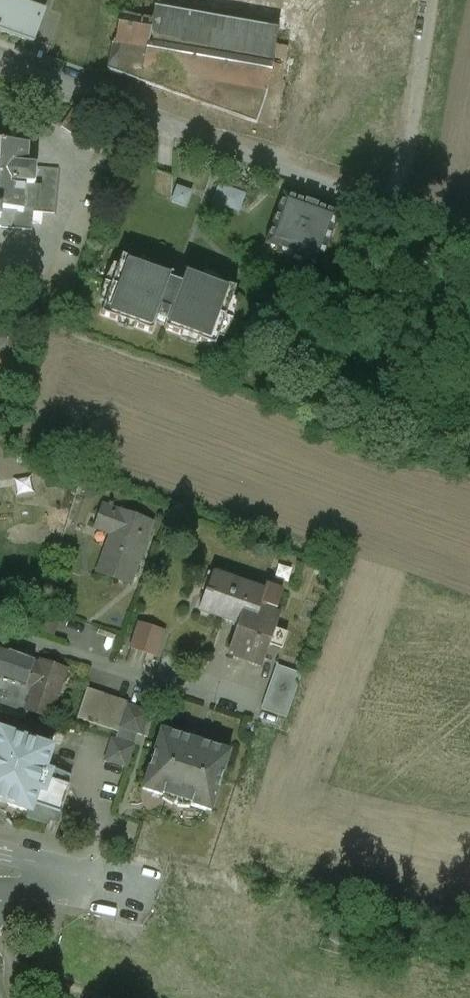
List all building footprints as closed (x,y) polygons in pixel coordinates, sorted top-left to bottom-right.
[(29,0),(0,0),(0,35),(34,47),(48,7),(29,0)] [(122,24),(118,45),(151,50),(147,73),(272,92),(282,28),(160,9),(157,29),(122,24)] [(95,122),(75,106),(60,125),(80,141),(95,122)] [(0,144),(0,228),(32,231),(34,212),(43,213),(46,186),(36,185),(37,167),(27,167),(29,146),(0,144)] [(243,211),(250,192),(221,183),(215,202),(243,211)] [(340,214),(284,194),(265,245),(280,251),(281,247),(293,252),(291,260),(291,261),(294,252),(307,257),(306,260),(321,266),(340,214)] [(140,263),(122,257),(101,315),(119,322),(120,319),(135,325),(134,327),(152,334),(157,319),(170,283),(173,275),(155,269),(154,271),(139,266),(140,263)] [(203,277),(185,271),(179,287),(166,323),(164,329),(179,335),(182,336),(183,333),(198,339),(197,341),(215,348),(236,289),(218,283),(217,285),(202,280),(203,277)] [(179,287),(170,283),(157,319),(166,323),(179,287)] [(166,323),(157,319),(152,334),(176,342),(179,335),(164,329),(166,323)] [(84,472),(62,465),(56,487),(77,493),(84,472)] [(152,523),(102,507),(95,529),(110,534),(98,572),(130,583),(152,523)] [(262,591),(215,576),(210,594),(203,591),(197,611),(236,624),(227,654),(262,665),(277,617),(274,615),(256,610),(262,591)] [(264,583),(262,591),(256,610),(274,615),(282,589),(264,583)] [(61,614),(40,607),(32,630),(53,637),(61,614)] [(162,629),(139,623),(132,649),(154,655),(162,629)] [(1,676),(24,684),(30,667),(32,660),(0,649),(0,676),(1,676)] [(37,669),(30,667),(24,684),(31,686),(24,707),(29,709),(49,716),(66,669),(40,660),(37,669)] [(300,673),(275,665),(260,710),(285,719),(300,673)] [(29,709),(24,707),(31,686),(24,684),(1,676),(0,680),(0,713),(24,722),(29,709)] [(100,692),(86,687),(75,717),(89,722),(100,692)] [(127,702),(100,692),(89,722),(117,731),(118,728),(126,704),(127,702)] [(149,712),(126,704),(118,728),(141,735),(149,712)] [(191,739),(161,729),(141,791),(179,805),(192,805),(211,812),(230,751),(202,739),(191,739)] [(0,730),(0,802),(28,812),(45,764),(50,748),(0,730)] [(135,746),(111,738),(103,761),(127,769),(135,746)] [(52,766),(45,764),(28,812),(25,818),(46,825),(49,818),(57,822),(69,785),(48,778),(52,766)]
